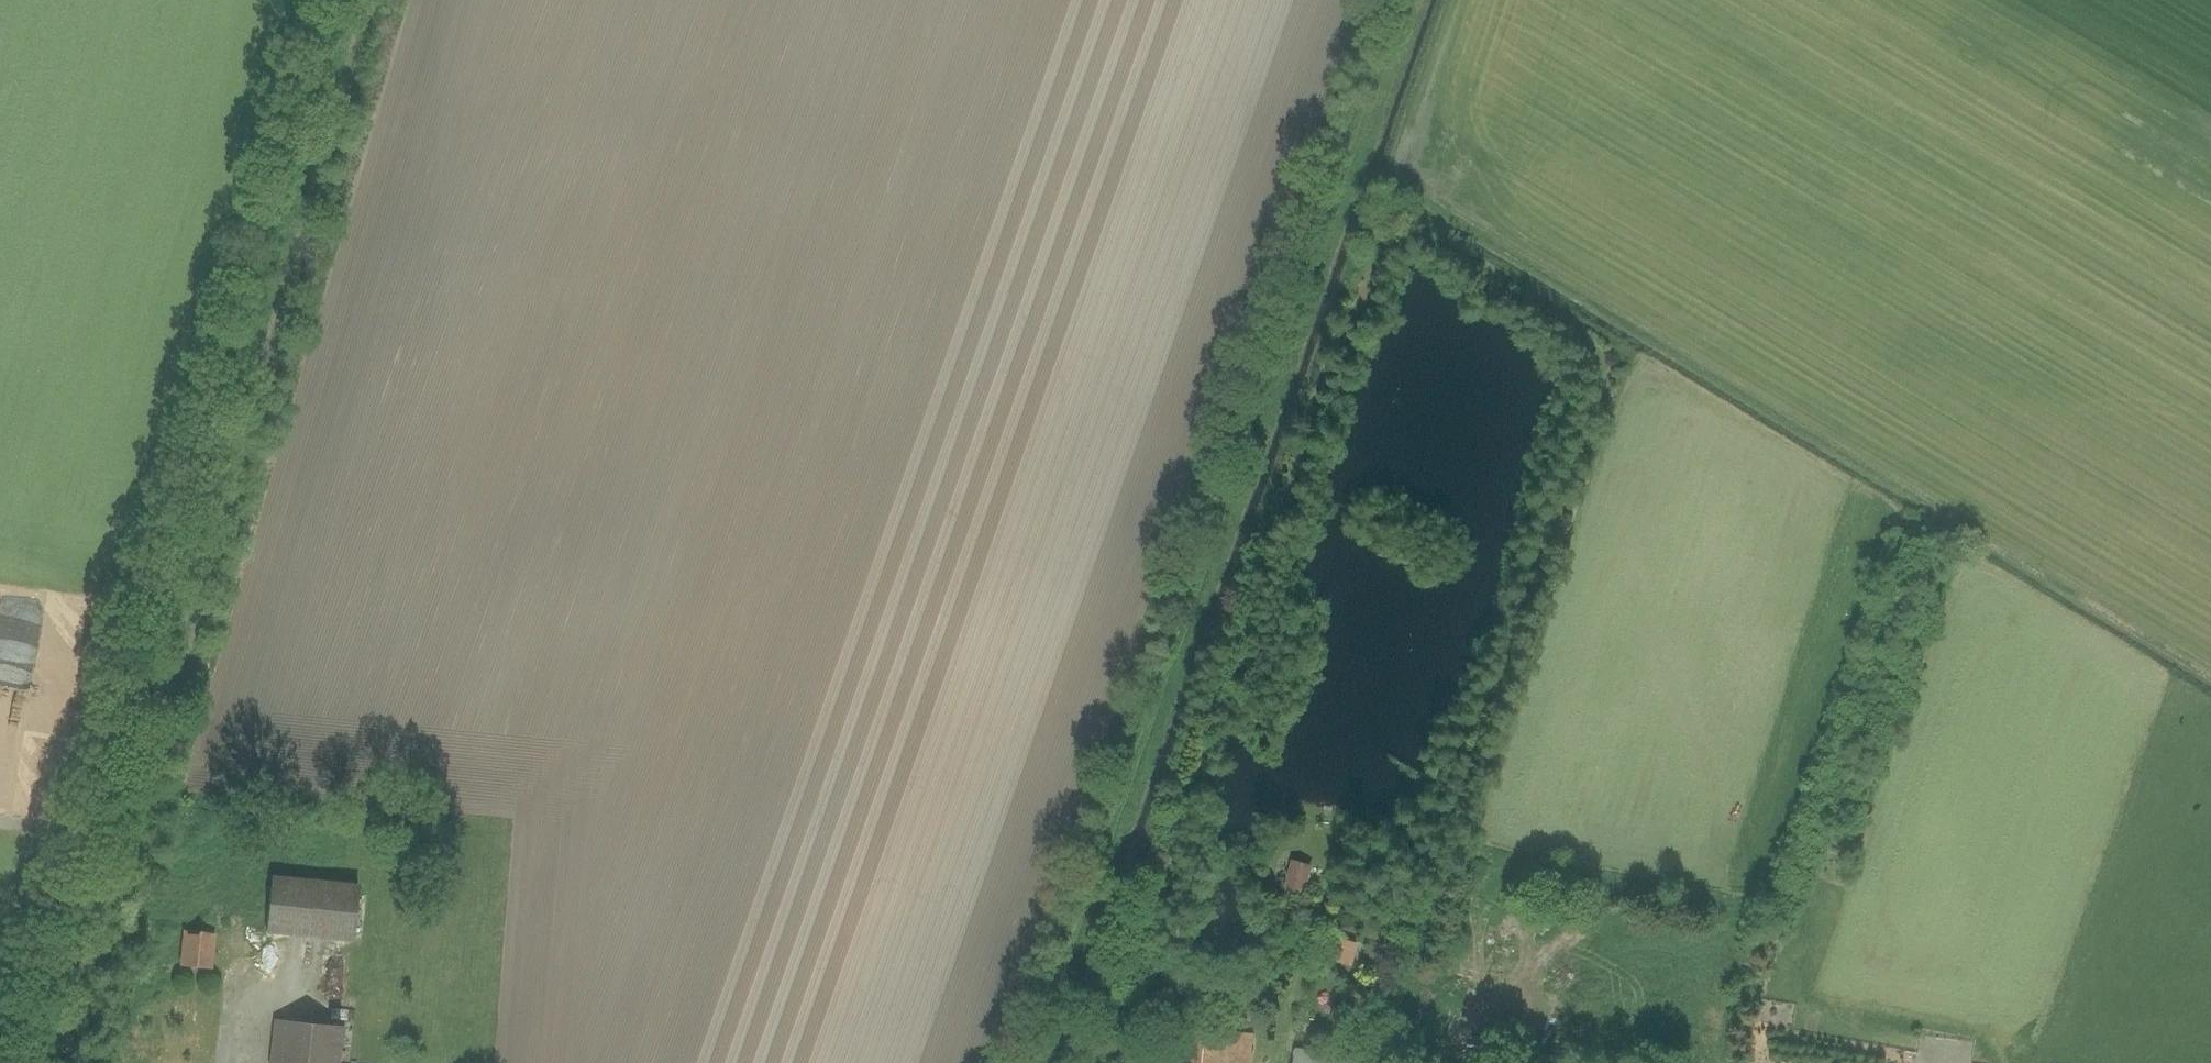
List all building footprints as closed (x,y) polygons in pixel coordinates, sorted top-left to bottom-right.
[(1284,887),(1307,892),(1314,863),(1291,857),(1284,887)] [(358,884),(270,874),(263,933),(352,942),(358,884)] [(212,970),(215,933),(183,930),(180,967),(212,970)] [(1337,934),(1330,957),(1351,964),(1359,941),(1337,934)] [(345,1025),(279,1018),(275,1062),(341,1062),(345,1025)] [(1254,1032),(1180,1030),(1179,1062),(1253,1062),(1254,1032)] [(1347,1055),(1294,1045),(1291,1062),(1345,1062),(1347,1055)]
